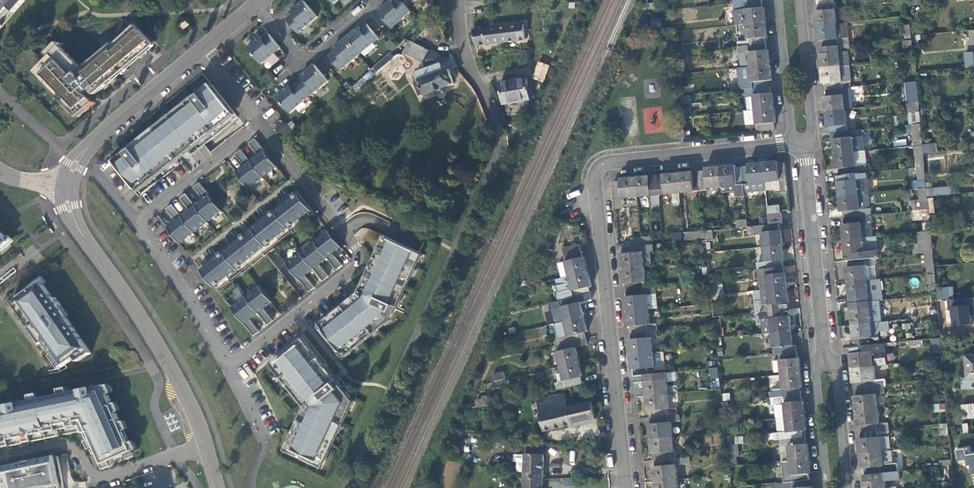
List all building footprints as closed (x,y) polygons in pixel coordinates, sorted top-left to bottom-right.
[(9,7),(12,10),(14,12),(25,0),(0,0),(0,17),(9,7)] [(392,27),(411,11),(403,2),(401,0),(397,0),(394,3),(393,3),(394,4),(388,8),(386,5),(379,11),(392,27)] [(393,3),(394,3),(392,0),(386,5),(388,8),(394,4),(393,3)] [(299,33),(318,17),(304,1),(297,7),(300,10),(294,15),(293,14),(287,19),(299,33)] [(485,1),(472,1),(473,14),(486,14),(485,1)] [(743,11),(744,25),(763,23),(762,14),(762,8),(760,8),(759,2),(732,5),(732,12),(733,12),(743,11)] [(836,3),(835,3),(816,5),(816,11),(815,11),(815,17),(817,27),(837,25),(835,9),(837,9),(836,3)] [(0,17),(0,24),(12,10),(9,7),(0,17)] [(733,12),(734,27),(744,25),(743,11),(733,12)] [(186,20),(180,26),(183,30),(190,24),(186,20)] [(744,25),(747,46),(763,45),(763,38),(765,38),(764,31),(763,23),(744,25)] [(524,24),(473,30),(476,46),(526,40),(524,24)] [(850,45),(847,24),(837,25),(817,27),(817,36),(818,41),(819,41),(820,48),(850,45)] [(87,109),(95,102),(91,98),(87,94),(91,91),(93,93),(94,94),(95,94),(95,95),(96,94),(97,94),(108,85),(105,81),(152,42),(136,25),(112,47),(111,47),(96,59),(98,61),(86,71),(80,64),(58,42),(46,53),(49,57),(37,69),(70,103),(67,106),(75,114),(85,106),(87,109)] [(347,38),(360,54),(379,38),(368,25),(362,29),(362,30),(356,35),(354,32),(347,38)] [(362,30),(362,29),(360,27),(354,32),(356,35),(362,30)] [(248,48),(262,64),(281,48),(269,34),(264,39),(263,39),(264,40),(258,45),(256,42),(248,48)] [(263,39),(264,39),(262,37),(256,42),(258,45),(264,40),(263,39)] [(341,70),(360,54),(347,38),(339,44),(342,47),(336,52),(336,51),(335,52),(330,57),(341,70)] [(429,50),(410,41),(404,53),(423,62),(424,58),(429,50)] [(152,42),(105,81),(108,85),(155,45),(152,42)] [(747,46),(749,68),(768,66),(767,56),(766,50),(764,51),(763,45),(747,46)] [(850,49),(850,45),(820,48),(820,54),(819,54),(820,61),(821,70),(849,67),(848,52),(850,49)] [(454,59),(450,60),(429,50),(424,58),(430,61),(434,60),(441,64),(445,70),(449,69),(457,66),(454,59)] [(532,62),(531,51),(524,52),(525,63),(532,62)] [(378,72),(395,57),(390,52),(374,68),(378,72)] [(544,82),(548,64),(536,62),(533,80),(544,82)] [(449,69),(445,70),(441,64),(416,73),(417,74),(412,76),(419,96),(424,94),(424,95),(436,91),(443,88),(454,84),(449,69)] [(309,97),(328,81),(315,65),(308,71),(310,74),(304,79),(304,78),(303,78),(298,83),(309,97)] [(743,85),(743,90),(768,88),(767,81),(769,80),(769,74),(768,66),(749,68),(751,83),(744,84),(743,85)] [(851,82),(849,67),(821,70),(821,78),(822,84),(823,84),(824,91),(851,88),(850,82),(851,82)] [(743,84),(744,84),(751,83),(749,68),(743,69),(742,69),(743,84)] [(70,103),(37,69),(34,73),(67,106),(70,103)] [(360,87),(370,76),(367,73),(356,84),(360,87)] [(528,78),(500,82),(504,105),(532,100),(528,78)] [(114,160),(115,162),(212,85),(211,83),(114,160)] [(277,97),(290,113),(309,97),(298,83),(292,88),(292,89),(286,94),(284,91),(277,97)] [(232,109),(212,85),(115,162),(135,187),(139,183),(141,186),(149,180),(147,177),(152,173),(154,176),(179,156),(177,153),(185,147),(187,150),(217,126),(215,123),(220,119),(222,121),(230,115),(228,113),(232,109)] [(292,88),(290,86),(284,91),(286,94),(292,89),(292,88)] [(744,97),(745,112),(772,109),(771,98),(771,93),(769,93),(768,88),(743,90),(743,97),(744,97)] [(853,109),(851,88),(824,91),(825,96),(823,97),(824,103),(825,112),(845,110),(853,109)] [(910,112),(920,111),(920,103),(909,104),(910,112)] [(263,116),(271,124),(280,116),(272,107),(263,116)] [(187,150),(185,147),(177,153),(179,156),(154,176),(152,173),(147,177),(149,180),(141,186),(139,183),(135,187),(139,192),(236,114),(232,109),(228,113),(230,115),(222,121),(220,119),(215,123),(217,126),(187,150)] [(754,125),(755,133),(772,131),(771,125),(772,124),(774,123),(773,117),(772,109),(745,112),(742,112),(744,126),(754,125)] [(847,132),(845,110),(825,112),(826,120),(826,127),(828,127),(829,133),(847,132)] [(910,112),(911,125),(913,125),(922,124),(920,111),(910,112)] [(913,125),(915,147),(923,146),(922,124),(913,125)] [(683,139),(683,133),(682,131),(674,132),(675,140),(683,139)] [(855,138),(855,131),(847,132),(829,133),(829,140),(834,140),(834,145),(835,154),(863,152),(864,152),(863,137),(855,138)] [(265,150),(255,138),(249,143),(258,155),(251,161),(250,161),(263,177),(278,166),(265,150)] [(915,147),(917,168),(925,168),(923,146),(915,147)] [(250,161),(251,161),(241,149),(235,154),(245,166),(241,169),(237,172),(250,189),(263,177),(250,161)] [(865,166),(863,152),(835,154),(836,163),(837,169),(838,169),(839,175),(867,173),(867,166),(865,166)] [(779,192),(786,191),(783,164),(777,164),(776,162),(771,163),(762,163),(763,182),(778,181),(779,191),(779,192)] [(743,193),(764,191),(763,182),(762,163),(752,164),(746,165),(746,167),(740,168),(743,193)] [(733,166),(719,167),(721,186),(722,192),(722,195),(734,194),(735,205),(744,204),(743,197),(743,193),(740,168),(734,168),(733,166)] [(705,188),(721,186),(719,167),(710,168),(703,169),(703,171),(698,172),(700,191),(705,191),(705,188)] [(912,181),(913,191),(920,190),(928,189),(925,168),(917,168),(918,181),(912,181)] [(679,193),(700,191),(698,172),(687,173),(677,174),(679,193)] [(870,194),(867,173),(839,175),(839,182),(838,182),(838,188),(839,197),(868,194),(870,194)] [(674,203),(680,203),(679,193),(677,174),(669,174),(663,175),(663,177),(656,178),(658,195),(673,194),(674,203)] [(652,206),(659,206),(658,195),(656,178),(650,178),(650,176),(643,177),(634,178),(636,197),(651,196),(652,206)] [(622,199),(636,197),(634,178),(625,179),(619,179),(620,181),(613,182),(616,209),(623,208),(622,199)] [(764,192),(779,191),(778,181),(763,182),(764,191),(764,192)] [(209,194),(200,182),(194,187),(203,199),(196,205),(195,205),(208,222),(222,210),(209,194)] [(953,195),(952,187),(928,190),(929,198),(953,195)] [(928,190),(928,189),(920,190),(921,201),(911,202),(912,212),(913,212),(929,210),(929,200),(929,198),(928,190)] [(297,190),(200,268),(202,271),(299,193),(297,190)] [(299,193),(202,271),(215,288),(312,210),(299,193)] [(196,205),(186,194),(180,198),(190,210),(182,216),(195,232),(208,222),(195,205),(196,205)] [(868,194),(839,197),(840,211),(842,211),(843,218),(871,215),(870,209),(868,194)] [(182,216),(172,204),(167,209),(176,221),(167,227),(180,244),(195,232),(182,216)] [(766,215),(779,213),(778,204),(766,205),(766,215)] [(312,210),(215,288),(218,291),(315,214),(312,210)] [(914,220),(930,219),(929,210),(913,212),(914,220)] [(780,224),(779,213),(766,215),(767,226),(777,225),(780,224)] [(872,223),(871,215),(843,218),(844,224),(842,224),(843,241),(862,239),(860,224),(871,223),(872,223)] [(746,220),(735,220),(736,228),(746,227),(746,220)] [(860,224),(862,239),(873,238),(871,223),(860,224)] [(754,234),(755,249),(781,246),(780,236),(779,231),(778,231),(777,225),(767,226),(747,228),(747,232),(752,232),(752,234),(754,234)] [(328,258),(337,270),(343,265),(334,254),(342,247),(329,230),(315,242),(328,258)] [(10,242),(0,231),(0,251),(10,242)] [(684,234),(685,241),(703,239),(702,232),(684,234)] [(917,234),(919,255),(928,254),(933,254),(932,232),(917,234)] [(674,235),(675,242),(684,241),(683,233),(674,235)] [(649,237),(640,238),(641,245),(650,244),(649,237)] [(877,251),(876,238),(873,238),(862,239),(843,241),(844,249),(844,254),(846,254),(847,262),(875,259),(874,251),(877,251)] [(361,298),(323,328),(344,354),(389,318),(420,253),(390,239),(368,285),(363,296),(361,298)] [(314,269),(323,281),(329,276),(320,264),(328,258),(315,242),(301,252),(314,269)] [(622,252),(620,252),(622,268),(644,266),(652,265),(650,251),(653,251),(652,244),(650,244),(641,245),(632,246),(622,247),(622,252)] [(567,261),(571,276),(589,272),(586,262),(585,258),(584,258),(582,252),(580,245),(564,249),(567,261)] [(756,265),(757,270),(758,270),(782,268),(781,261),(782,261),(782,255),(782,249),(781,246),(755,249),(757,265),(756,265)] [(300,280),(309,292),(315,287),(306,275),(314,269),(301,252),(287,264),(300,280)] [(271,262),(278,266),(283,260),(276,255),(271,262)] [(876,264),(875,259),(847,262),(847,267),(846,268),(846,275),(847,284),(876,281),(874,264),(876,264)] [(559,263),(563,278),(571,276),(567,261),(559,263)] [(646,281),(644,266),(622,268),(623,275),(623,283),(625,283),(626,290),(643,288),(643,281),(646,281)] [(758,270),(760,291),(786,289),(785,280),(784,274),(782,274),(782,268),(758,270)] [(556,280),(562,301),(592,294),(590,289),(593,288),(591,281),(589,272),(571,276),(563,278),(556,280)] [(28,290),(12,301),(16,308),(19,306),(36,329),(33,331),(38,339),(41,344),(44,342),(62,367),(75,357),(88,348),(66,317),(68,316),(56,297),(54,299),(41,281),(28,290)] [(880,281),(876,281),(847,284),(848,292),(849,297),(850,298),(851,304),(878,302),(882,301),(880,281)] [(722,285),(709,286),(710,296),(723,295),(722,285)] [(259,313),(268,325),(274,320),(265,308),(273,302),(260,286),(246,297),(259,313)] [(657,308),(655,287),(643,288),(626,290),(627,295),(625,295),(625,301),(627,311),(649,309),(657,308)] [(786,289),(760,291),(762,304),(758,305),(759,312),(786,310),(785,304),(787,304),(786,289)] [(955,289),(937,291),(938,303),(956,301),(955,289)] [(762,304),(760,291),(758,291),(753,292),(755,312),(759,312),(758,305),(762,304)] [(594,300),(592,294),(562,301),(563,306),(567,322),(585,318),(583,309),(582,303),(594,300)] [(232,308),(254,336),(260,331),(251,320),(259,313),(246,297),(232,308)] [(881,323),(878,302),(851,304),(851,310),(850,310),(851,317),(851,326),(881,323)] [(19,306),(16,308),(33,331),(36,329),(19,306)] [(554,309),(558,324),(567,322),(563,306),(554,309)] [(650,323),(649,309),(627,311),(627,320),(628,325),(630,326),(630,333),(657,330),(656,322),(650,323)] [(759,312),(761,334),(772,333),(790,331),(789,322),(788,316),(787,316),(786,310),(759,312)] [(554,338),(557,347),(558,346),(580,341),(588,339),(587,334),(589,333),(587,326),(585,318),(567,322),(558,324),(555,325),(558,337),(554,338)] [(881,323),(851,326),(852,335),(853,340),(851,341),(851,347),(881,344),(880,333),(891,332),(890,322),(881,323)] [(713,323),(713,325),(714,338),(723,337),(722,327),(720,327),(720,323),(713,323)] [(658,337),(657,330),(630,333),(631,338),(629,338),(630,345),(631,354),(652,352),(651,338),(658,337)] [(778,347),(778,354),(796,352),(795,345),(792,345),(791,339),(790,331),(772,333),(773,347),(778,347)] [(558,346),(563,367),(581,363),(579,354),(578,349),(590,345),(588,339),(580,341),(558,346)] [(303,344),(277,365),(309,404),(314,400),(318,406),(316,411),(310,409),(291,449),(321,463),(352,397),(347,392),(344,395),(303,344)] [(886,353),(885,344),(881,344),(851,347),(852,353),(850,353),(850,360),(851,368),(884,365),(886,365),(885,353),(886,353)] [(92,353),(88,348),(75,357),(78,361),(92,353)] [(654,366),(652,352),(631,354),(631,361),(632,368),(634,368),(635,375),(651,373),(650,366),(654,366)] [(778,354),(781,375),(799,373),(799,364),(798,358),(796,358),(796,352),(778,354)] [(966,359),(967,381),(961,381),(962,392),(973,391),(973,358),(966,359)] [(558,383),(559,389),(584,383),(583,378),(585,378),(583,369),(581,363),(563,367),(567,380),(558,383)] [(886,387),(884,365),(851,368),(852,377),(853,383),(854,383),(855,390),(884,387),(886,387)] [(716,367),(708,368),(710,379),(718,377),(716,367)] [(493,381),(505,378),(504,371),(492,373),(493,381)] [(635,375),(635,381),(645,380),(645,386),(646,396),(668,394),(665,372),(651,373),(635,375)] [(769,393),(770,398),(800,395),(799,388),(801,388),(800,382),(799,373),(781,375),(782,389),(775,390),(775,392),(769,393)] [(645,386),(645,380),(635,381),(637,396),(646,396),(645,386)] [(0,404),(0,449),(80,431),(102,471),(140,455),(109,381),(0,404)] [(885,392),(884,387),(855,390),(855,395),(854,396),(855,402),(855,411),(878,409),(876,393),(885,392)] [(568,407),(565,394),(537,401),(544,432),(557,429),(572,425),(568,407)] [(669,408),(668,394),(646,396),(647,402),(648,410),(650,409),(650,417),(677,414),(676,407),(669,408)] [(774,405),(776,419),(804,416),(803,407),(802,401),(800,401),(800,395),(770,398),(771,406),(774,405)] [(476,399),(478,408),(490,405),(488,396),(476,399)] [(592,401),(568,407),(572,425),(597,419),(592,401)] [(934,412),(945,411),(944,403),(934,404),(934,412)] [(963,407),(964,421),(973,420),(973,405),(963,407)] [(879,423),(878,409),(855,411),(856,421),(857,425),(859,425),(859,432),(877,430),(888,429),(887,422),(879,423)] [(679,420),(679,414),(677,414),(650,417),(651,422),(649,423),(650,428),(651,439),(672,437),(670,421),(679,420)] [(773,434),(773,440),(778,440),(804,437),(804,431),(805,431),(805,424),(804,416),(776,419),(777,433),(773,434)] [(949,433),(948,423),(941,424),(942,434),(949,433)] [(890,450),(888,429),(877,430),(878,436),(880,436),(881,451),(890,450)] [(878,436),(877,430),(859,432),(860,438),(858,438),(859,445),(860,454),(881,451),(880,436),(878,436)] [(673,451),(672,437),(651,439),(652,446),(652,453),(654,453),(655,460),(677,458),(676,451),(673,451)] [(778,440),(780,461),(808,459),(807,450),(807,444),(805,444),(804,437),(778,440)] [(954,447),(957,461),(965,459),(968,475),(973,474),(973,444),(954,447)] [(520,452),(520,450),(520,449),(519,448),(518,447),(515,446),(513,447),(512,448),(511,450),(511,452),(512,454),(514,455),(515,456),(517,455),(518,455),(519,454),(520,452)] [(890,450),(881,451),(860,454),(861,463),(861,468),(863,468),(864,474),(893,471),(890,450)] [(61,487),(86,487),(87,487),(85,481),(73,483),(65,451),(53,453),(61,487)] [(0,465),(0,487),(61,487),(53,453),(0,465)] [(525,487),(543,487),(544,470),(544,455),(526,454),(525,487)] [(689,462),(689,456),(677,458),(655,460),(655,465),(654,465),(654,471),(655,481),(677,479),(675,463),(689,462)] [(780,461),(782,482),(809,480),(808,474),(810,474),(809,467),(808,459),(780,461)] [(516,472),(519,466),(510,463),(508,469),(516,472)] [(893,471),(864,474),(864,480),(862,480),(863,487),(885,487),(885,480),(900,479),(899,470),(893,471)] [(677,479),(655,481),(656,487),(677,487),(677,479)] [(811,486),(809,486),(809,480),(782,482),(780,482),(781,487),(811,487),(811,486)]
